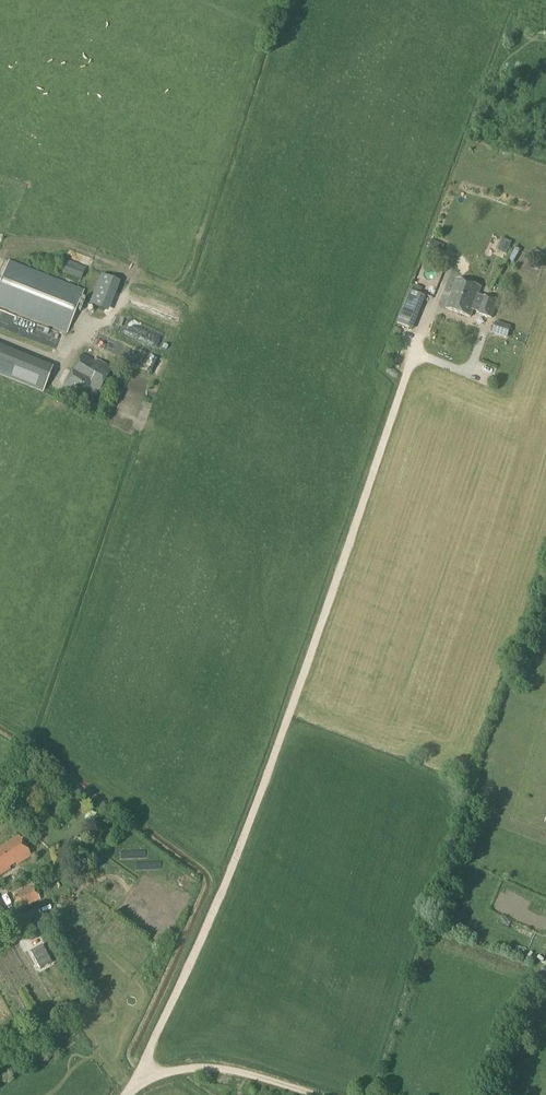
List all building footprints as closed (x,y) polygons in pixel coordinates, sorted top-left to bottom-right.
[(499,249),(509,253),(514,241),(504,237),(499,249)] [(439,258),(444,246),(433,241),(428,253),(439,258)] [(60,272),(81,280),(86,269),(65,260),(60,272)] [(67,333),(84,292),(9,262),(0,284),(0,307),(67,333)] [(94,304),(106,309),(117,281),(105,276),(94,304)] [(479,314),(492,319),(498,301),(485,296),(485,298),(478,295),(481,288),(457,280),(447,310),(470,318),(473,311),(479,313),(479,314)] [(397,325),(409,329),(422,297),(420,296),(423,289),(415,285),(412,293),(410,292),(397,325)] [(123,320),(123,330),(133,330),(133,320),(123,320)] [(492,334),(508,339),(512,328),(497,323),(492,334)] [(43,393),(53,368),(0,347),(0,376),(43,393)] [(150,352),(145,370),(153,372),(158,355),(150,352)] [(61,392),(80,403),(88,391),(97,396),(112,370),(97,361),(98,361),(95,360),(94,361),(82,355),(61,392)] [(28,857),(16,838),(0,848),(0,875),(28,857)] [(14,896),(21,910),(39,900),(32,886),(14,896)] [(42,946),(30,952),(40,970),(52,963),(42,946)]
